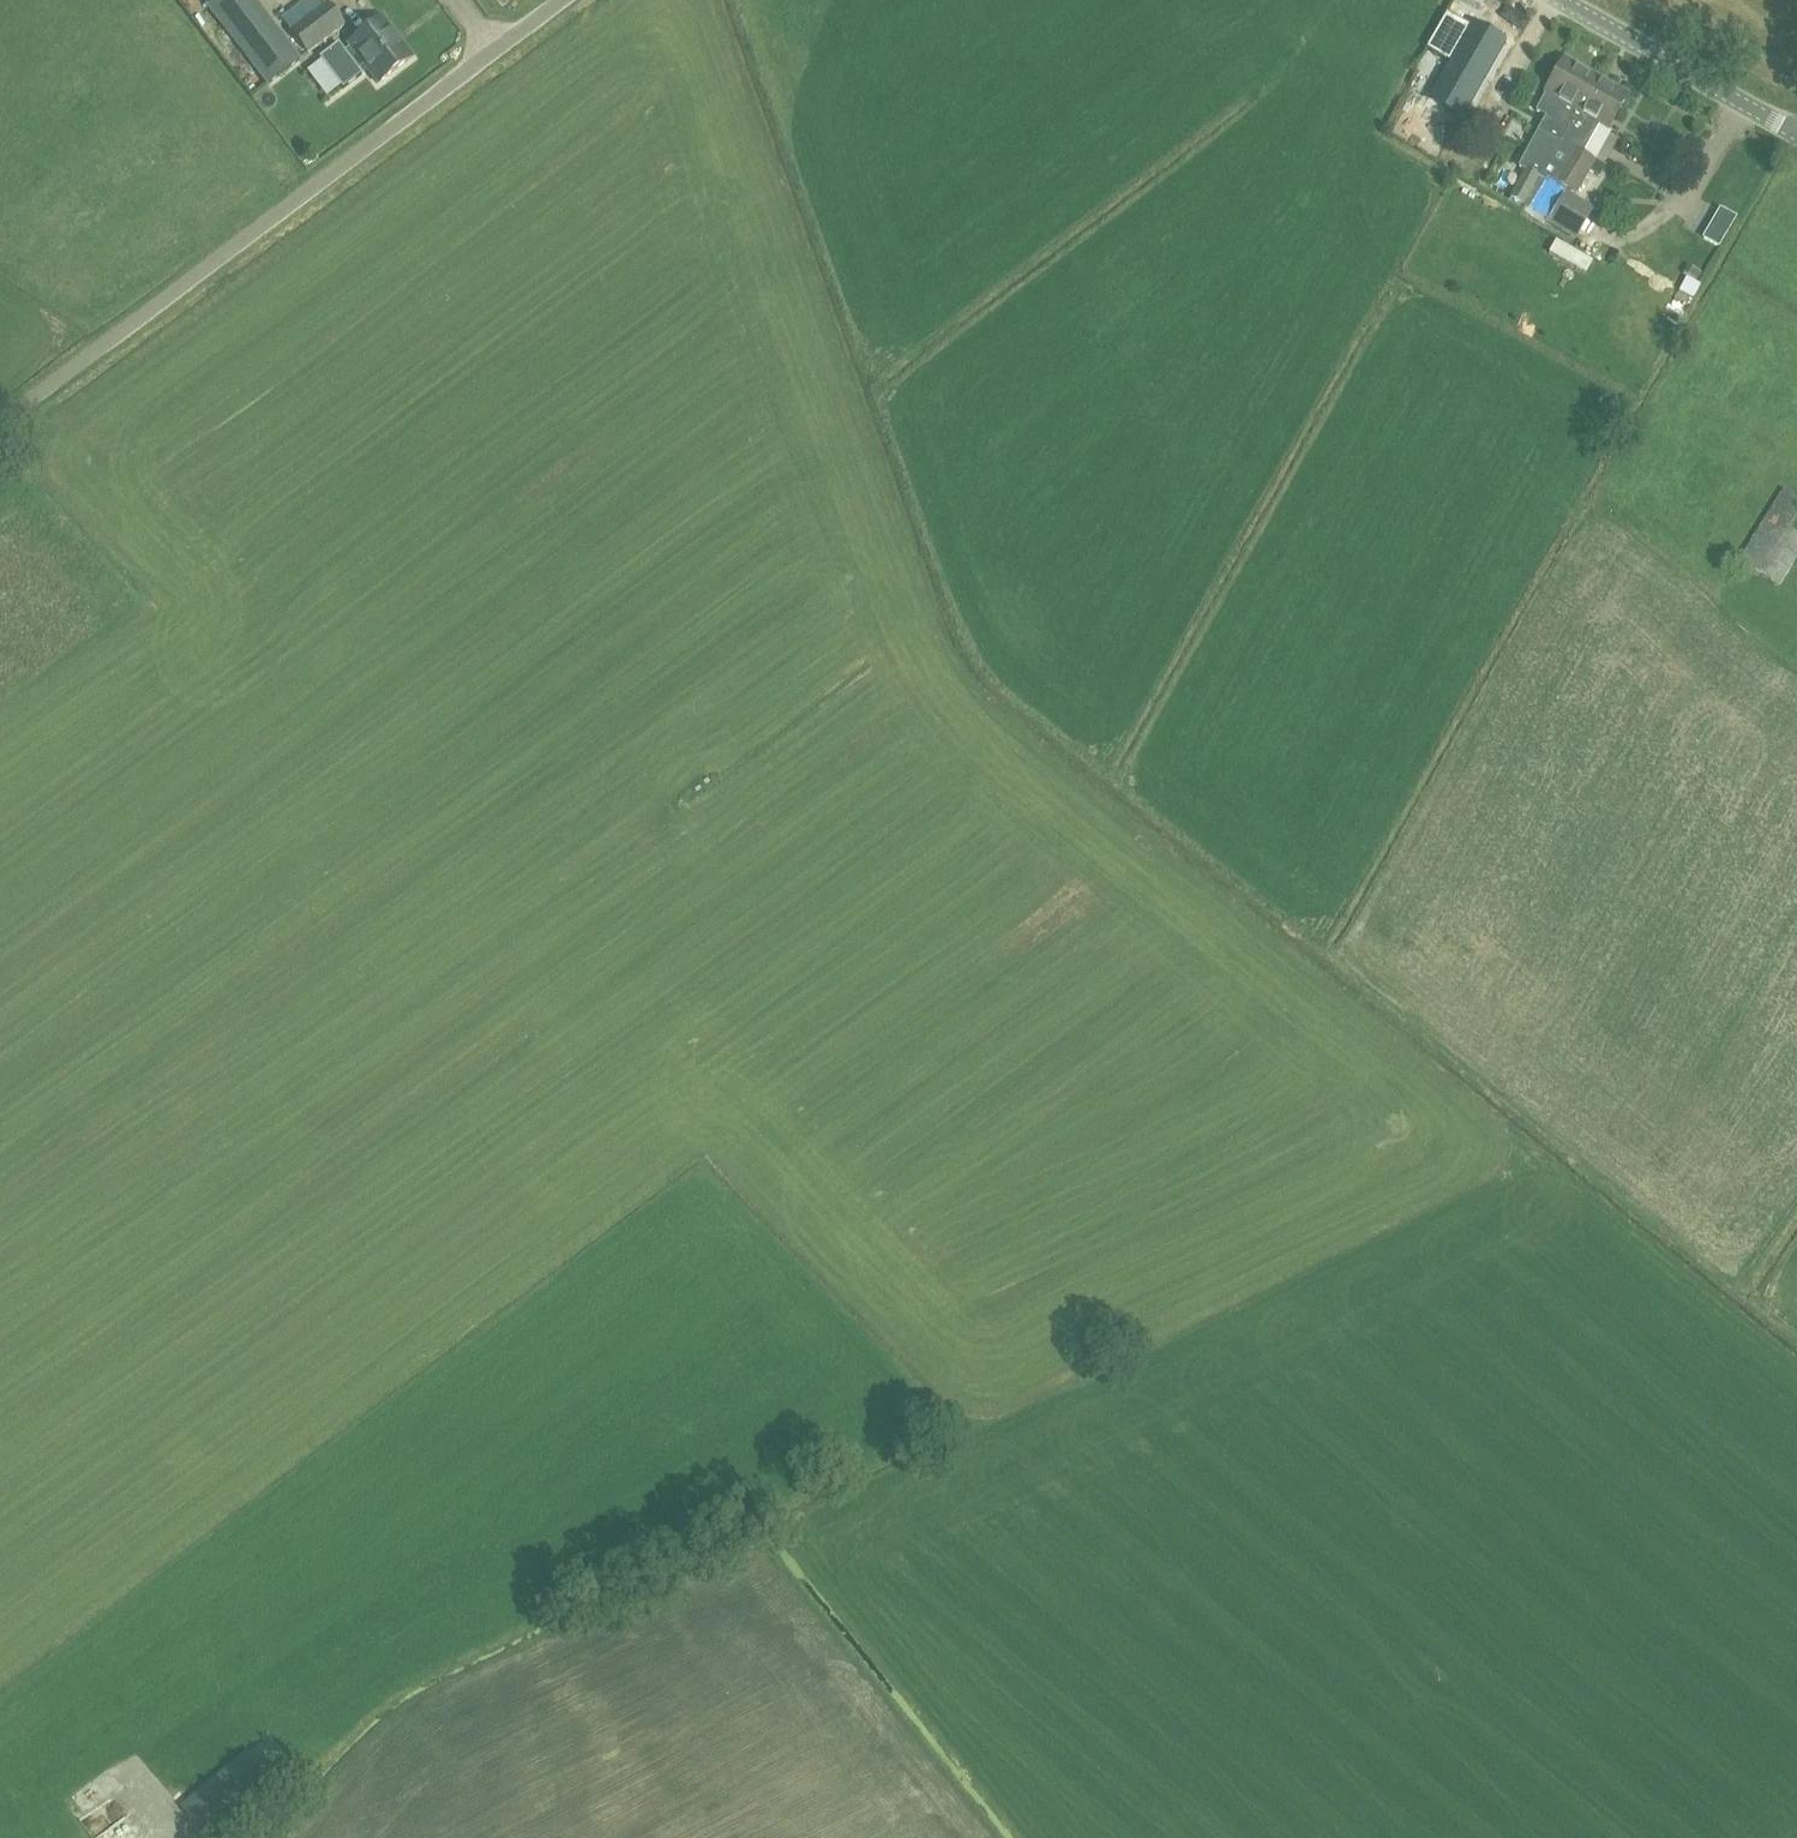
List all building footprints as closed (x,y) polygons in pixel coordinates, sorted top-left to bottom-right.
[(252,0),(215,0),(206,7),(266,84),(298,59),(252,0)] [(324,1),(288,29),(307,53),(319,43),(343,25),(324,1)] [(375,83),(410,57),(384,21),(348,47),(355,56),(349,60),(337,44),(318,58),(341,88),(360,74),(356,69),(362,65),(375,83)] [(1441,74),(1507,113),(1523,84),(1493,67),(1507,42),(1472,21),(1441,74)] [(1524,207),(1567,128),(1595,80),(1564,63),(1546,94),(1536,112),(1545,117),(1518,167),(1525,171),(1509,199),(1524,207)] [(1625,98),(1595,80),(1567,128),(1524,207),(1548,220),(1564,192),(1555,187),(1557,183),(1576,195),(1589,174),(1598,179),(1605,168),(1583,154),(1599,125),(1607,130),(1625,98)] [(1608,216),(1620,200),(1606,188),(1593,204),(1608,216)] [(1673,289),(1686,294),(1692,275),(1680,270),(1673,289)] [(1796,559),(1796,533),(1789,529),(1796,516),(1796,498),(1782,489),(1739,561),(1781,586),(1796,559)] [(200,1832),(194,1837),(243,1837),(285,1800),(269,1780),(244,1751),(179,1806),(200,1832)]
